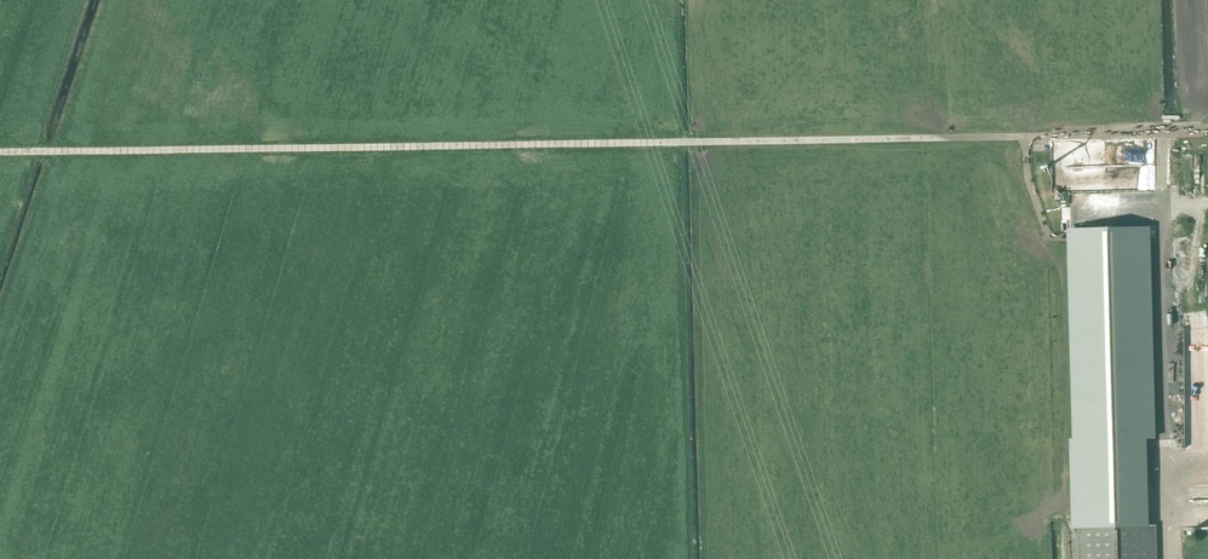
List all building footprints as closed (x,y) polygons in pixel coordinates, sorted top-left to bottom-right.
[(1070,230),(1076,439),(1073,439),(1075,528),(1080,528),(1080,558),(1155,558),(1154,526),(1140,526),(1138,439),(1153,438),(1148,228),(1070,230)] [(1206,540),(1204,541),(1202,543),(1200,545),(1199,547),(1197,549),(1197,550),(1196,553),(1195,555),(1194,557),(1194,558),(1207,558),(1207,538),(1206,540)]
